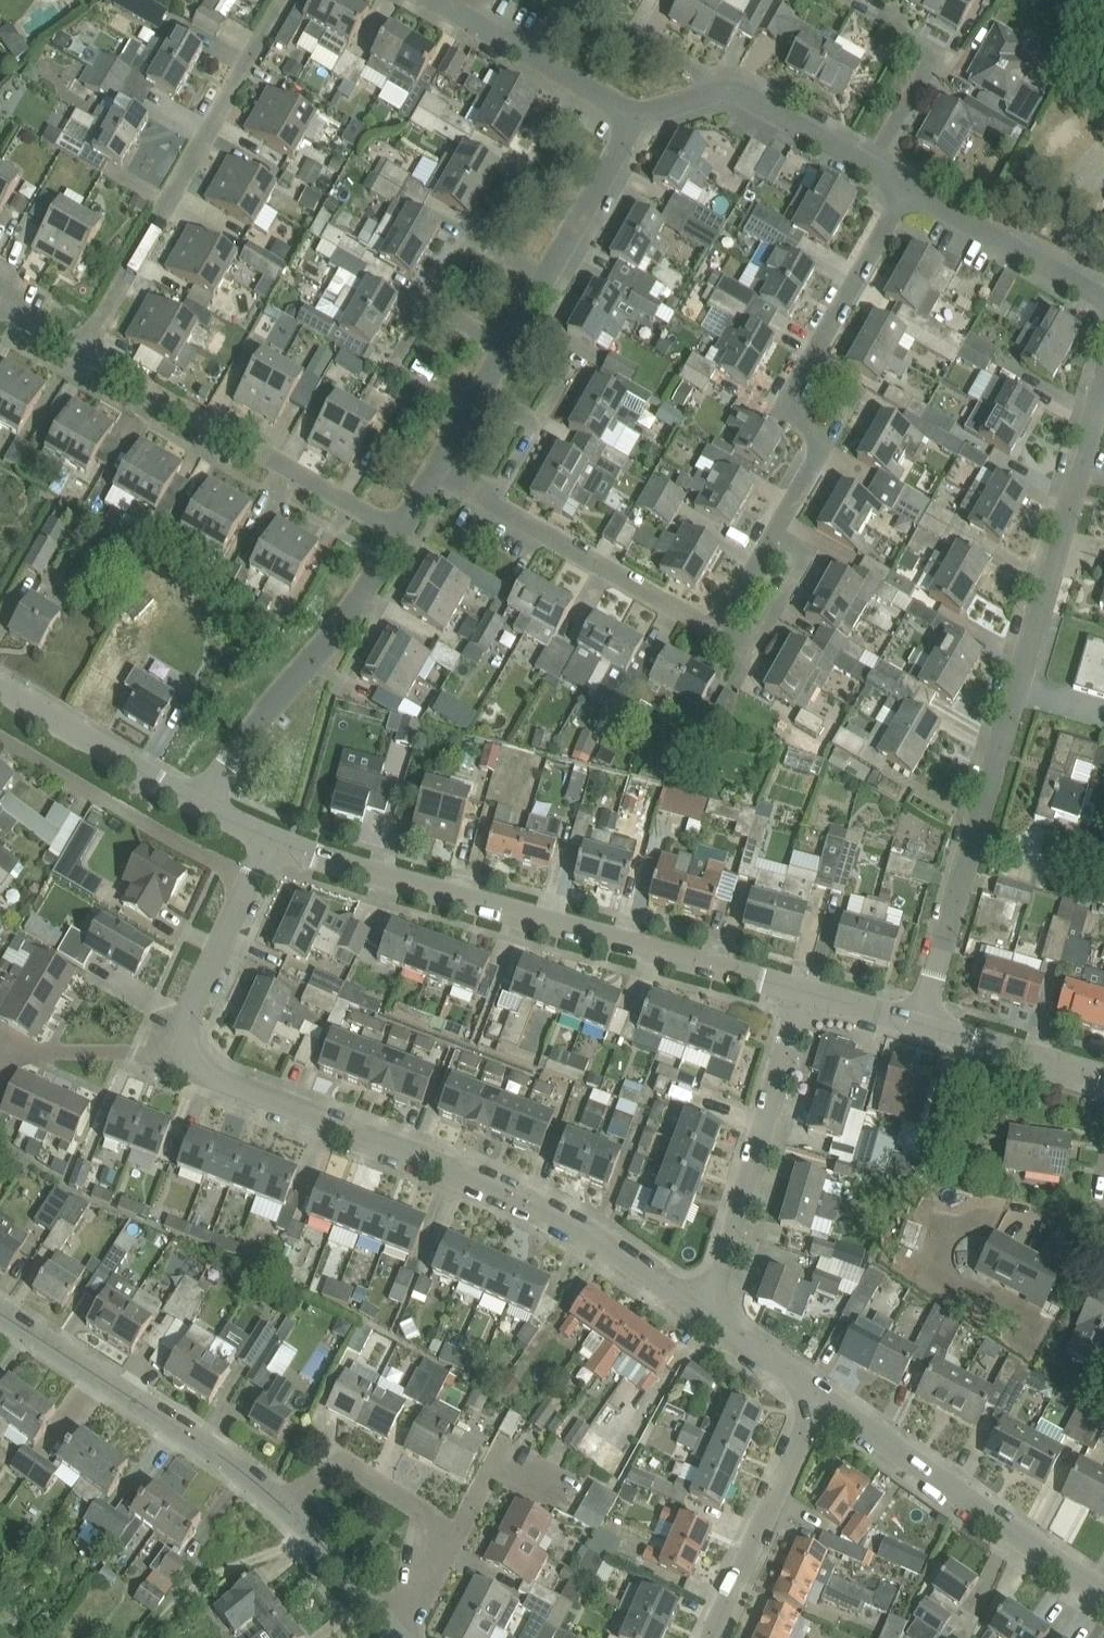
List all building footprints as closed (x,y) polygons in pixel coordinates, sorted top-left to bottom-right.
[(159,31),(169,15),(143,0),(116,0),(114,5),(159,31)] [(213,16),(221,1),(219,0),(207,0),(202,9),(213,16)] [(346,1),(344,0),(316,0),(304,20),(311,24),(304,36),(320,46),(346,1)] [(671,20),(699,36),(718,4),(720,0),(683,0),(671,20)] [(738,32),(754,41),(775,4),(777,0),(752,0),(742,18),(718,4),(699,36),(727,52),(738,32)] [(931,16),(940,0),(903,0),(931,16)] [(931,16),(958,31),(976,0),(940,0),(931,16)] [(369,14),(346,1),(320,46),(329,51),(336,39),(350,47),(369,14)] [(775,4),(754,41),(760,31),(775,40),(778,35),(799,47),(788,67),(815,82),(840,39),(835,46),(789,19),(792,14),(791,13),(775,4)] [(226,23),(213,16),(202,9),(194,24),(218,38),(226,23)] [(290,20),(276,43),(288,50),(301,26),(290,20)] [(388,85),(414,40),(390,27),(385,36),(372,59),(395,72),(388,85)] [(976,87),(988,94),(980,95),(975,104),(1003,121),(1006,116),(1027,128),(1044,97),(1023,84),(1030,74),(1027,65),(1019,61),(1023,55),(1020,47),(1023,42),(1002,30),(994,32),(978,61),(980,69),(974,80),(976,87)] [(61,33),(54,45),(65,52),(72,40),(61,33)] [(181,69),(190,75),(204,51),(176,34),(168,47),(154,39),(148,50),(181,69)] [(897,41),(885,35),(879,46),(891,52),(897,41)] [(19,37),(5,47),(17,64),(31,54),(19,37)] [(840,39),(815,82),(844,99),(862,67),(860,66),(867,55),(848,44),(840,39)] [(426,98),(415,91),(419,85),(437,54),(414,40),(388,85),(409,97),(400,114),(412,121),(419,111),(426,98)] [(190,75),(181,69),(148,50),(142,60),(138,58),(131,71),(98,53),(90,68),(124,87),(132,74),(176,100),(190,75)] [(333,75),(344,82),(358,58),(346,52),(333,75)] [(454,84),(456,79),(467,61),(452,52),(439,75),(454,84)] [(358,58),(344,82),(356,88),(369,65),(358,58)] [(305,68),(291,60),(283,74),(297,82),(305,68)] [(39,77),(37,68),(30,64),(23,77),(35,84),(39,77)] [(93,119),(136,144),(150,120),(121,103),(119,105),(115,103),(124,87),(90,68),(88,67),(80,82),(108,98),(101,110),(99,109),(93,119)] [(497,94),(486,88),(471,79),(464,91),(479,100),(479,99),(523,124),(537,100),(505,81),(497,94)] [(262,114),(271,119),(305,139),(317,118),(269,91),(264,100),(268,102),(262,114)] [(428,95),(426,98),(419,111),(442,124),(450,108),(428,95)] [(473,110),(484,117),(476,130),(509,149),(523,124),(479,99),(479,100),(473,110)] [(969,100),(963,112),(942,100),(942,101),(944,103),(933,123),(930,122),(919,142),(953,162),(971,131),(983,138),(987,131),(1009,143),(1017,128),(1003,121),(975,104),(969,100)] [(419,111),(412,121),(410,125),(434,138),(442,124),(419,111)] [(246,132),(259,140),(293,159),(305,139),(271,119),(262,114),(255,125),(251,123),(246,132)] [(122,168),(136,144),(93,119),(86,131),(100,139),(93,152),(122,168)] [(367,130),(353,122),(342,143),(356,151),(367,130)] [(80,162),(88,148),(50,127),(43,141),(80,162)] [(668,159),(707,182),(713,171),(701,164),(708,151),(681,136),(668,159)] [(498,168),(489,163),(465,150),(457,163),(446,157),(440,168),(484,193),(498,168)] [(764,161),(747,151),(734,173),(751,183),(755,175),(764,161)] [(768,183),(783,158),(769,151),(764,161),(755,175),(768,183)] [(344,162),(337,158),(330,169),(338,174),(344,162)] [(788,161),(783,158),(774,174),(779,176),(788,161)] [(300,178),(315,186),(325,167),(310,159),(300,178)] [(654,183),(681,198),(689,185),(701,192),(707,182),(668,159),(654,183)] [(222,183),(266,208),(278,187),(230,160),(224,169),(229,172),(222,183)] [(412,177),(388,164),(380,178),(395,187),(404,192),(412,177)] [(0,168),(0,216),(20,179),(0,168)] [(425,192),(437,199),(470,217),(484,193),(440,168),(433,180),(425,192)] [(365,189),(372,193),(380,178),(373,175),(365,189)] [(404,192),(395,187),(380,178),(372,193),(371,194),(387,203),(393,205),(395,202),(397,204),(404,192)] [(810,178),(797,199),(842,225),(856,200),(822,181),(820,184),(810,178)] [(206,201),(254,229),(266,208),(222,183),(216,194),(212,192),(206,201)] [(314,213),(324,195),(306,186),(296,203),(314,213)] [(54,197),(43,192),(35,208),(46,213),(54,197)] [(30,205),(15,197),(9,208),(24,216),(30,205)] [(147,203),(136,197),(130,207),(141,213),(147,203)] [(325,207),(334,215),(342,206),(333,198),(325,207)] [(797,199),(803,214),(794,230),(828,249),(842,225),(797,199)] [(45,251),(56,258),(82,214),(60,201),(33,250),(42,256),(45,251)] [(393,205),(381,226),(426,252),(440,228),(397,204),(395,202),(393,205)] [(688,221),(718,239),(728,223),(697,206),(688,221)] [(759,206),(751,220),(776,233),(784,220),(759,206)] [(276,242),(290,223),(271,209),(257,228),(276,242)] [(624,234),(664,257),(670,247),(658,239),(666,226),(638,211),(624,234)] [(322,212),(309,234),(324,242),(368,267),(368,268),(388,280),(395,268),(412,277),(426,252),(381,226),(375,237),(369,248),(347,235),(346,236),(329,227),(334,218),(322,212)] [(75,274),(83,261),(103,226),(82,214),(56,258),(68,265),(66,269),(75,274)] [(743,233),(774,251),(768,262),(762,272),(802,295),(815,271),(793,258),(776,248),(782,237),(776,233),(751,220),(743,233)] [(710,253),(718,239),(688,221),(680,236),(710,253)] [(183,252),(226,277),(238,256),(190,229),(185,239),(189,241),(183,252)] [(611,258),(639,273),(646,261),(658,268),(664,257),(624,234),(611,258)] [(285,263),(270,255),(246,241),(238,256),(236,260),(270,280),(279,285),(290,266),(285,263)] [(277,242),(270,255),(285,263),(291,251),(277,242)] [(368,267),(324,242),(317,254),(332,262),(330,265),(340,271),(328,292),(340,299),(385,325),(399,300),(368,283),(368,284),(361,280),(368,268),(368,267)] [(930,292),(944,299),(963,265),(940,252),(934,262),(913,250),(912,251),(913,252),(906,264),(902,262),(901,264),(905,266),(900,274),(930,291),(930,292)] [(207,311),(215,298),(226,277),(183,252),(176,263),(172,261),(167,270),(195,287),(188,300),(207,311)] [(707,287),(709,288),(717,293),(726,278),(715,272),(707,287)] [(756,299),(761,302),(788,318),(802,295),(762,272),(756,283),(750,292),(758,297),(756,299)] [(632,288),(649,297),(658,283),(640,273),(632,288)] [(916,316),(930,292),(930,291),(900,274),(887,297),(886,298),(916,316)] [(1001,309),(1017,281),(1005,274),(989,302),(1001,309)] [(717,293),(750,311),(756,299),(758,297),(750,292),(726,278),(717,293)] [(635,321),(640,313),(654,321),(663,305),(649,297),(632,288),(624,302),(595,285),(582,309),(622,332),(628,322),(632,323),(635,321)] [(702,300),(710,305),(717,293),(709,288),(702,300)] [(742,325),(750,311),(717,293),(710,305),(709,306),(731,319),(742,325)] [(672,297),(666,307),(676,313),(677,313),(683,304),(672,297)] [(956,305),(968,312),(973,305),(960,297),(956,305)] [(149,310),(143,321),(188,347),(200,326),(151,298),(145,308),(149,310)] [(334,344),(341,332),(371,349),(385,325),(340,299),(334,309),(322,302),(316,313),(307,307),(304,312),(298,323),(334,344)] [(268,307),(264,314),(277,321),(281,314),(268,307)] [(298,323),(304,312),(296,307),(289,309),(285,316),(298,323)] [(596,348),(597,346),(603,335),(615,342),(616,342),(622,332),(582,309),(568,333),(596,348)] [(1051,314),(1037,339),(1067,357),(1081,333),(1082,332),(1051,314)] [(862,341),(901,363),(907,354),(898,348),(906,335),(875,317),(874,319),(875,319),(868,332),(864,330),(863,331),(867,333),(862,341)] [(723,342),(762,365),(775,341),(748,326),(747,328),(742,325),(731,319),(724,330),(726,331),(721,341),(723,342)] [(923,331),(961,353),(964,347),(967,341),(951,332),(929,320),(923,331)] [(188,347),(143,321),(137,333),(133,330),(127,340),(166,362),(159,374),(169,379),(188,347)] [(916,343),(938,356),(954,365),(957,359),(961,353),(923,331),(916,343)] [(1017,345),(1029,352),(1022,365),(1053,383),(1054,381),(1053,381),(1067,357),(1037,339),(1024,332),(1017,345)] [(970,336),(967,341),(964,347),(993,363),(999,352),(970,336)] [(673,346),(660,339),(653,352),(666,359),(673,346)] [(879,383),(886,370),(903,380),(909,368),(901,364),(901,363),(862,341),(849,364),(848,366),(879,383)] [(694,356),(687,368),(710,382),(718,370),(722,372),(722,373),(748,388),(762,365),(723,342),(717,353),(712,350),(705,362),(694,356)] [(964,347),(961,353),(957,359),(986,375),(993,363),(964,347)] [(320,350),(307,373),(320,380),(334,358),(320,350)] [(347,372),(355,360),(342,351),(334,363),(347,372)] [(258,409),(283,365),(262,353),(235,401),(244,406),(247,402),(258,409)] [(631,385),(631,384),(639,371),(612,355),(604,369),(631,385)] [(0,372),(0,421),(24,379),(12,372),(14,368),(5,363),(0,372)] [(283,365),(258,409),(270,416),(267,420),(277,425),(290,402),(306,411),(320,386),(283,365)] [(704,394),(710,382),(687,368),(680,380),(704,394)] [(584,404),(593,410),(628,429),(629,427),(636,426),(646,409),(647,410),(651,404),(650,404),(653,399),(655,397),(631,384),(631,385),(604,369),(584,404)] [(0,421),(0,424),(20,435),(47,387),(40,383),(38,381),(35,386),(24,379),(0,421)] [(994,379),(980,404),(1026,430),(1039,407),(1040,406),(994,379)] [(944,380),(941,384),(958,393),(961,388),(944,380)] [(411,393),(396,385),(389,398),(405,406),(411,393)] [(682,385),(672,402),(684,409),(694,391),(682,385)] [(882,399),(922,422),(929,409),(889,386),(882,399)] [(321,445),(332,452),(358,407),(337,395),(309,444),(319,449),(321,445)] [(653,399),(650,404),(651,404),(661,410),(664,406),(653,399)] [(46,450),(67,462),(92,418),(80,412),(83,407),(73,402),(60,424),(47,417),(38,432),(52,440),(46,450)] [(628,429),(593,410),(584,404),(570,429),(605,449),(599,458),(623,471),(629,460),(615,451),(628,429)] [(973,416),(965,430),(979,438),(1011,456),(1012,455),(1025,431),(1028,433),(1029,432),(1026,430),(980,404),(973,416)] [(358,407),(332,452),(344,458),(342,462),(351,468),(379,419),(358,407)] [(939,431),(950,437),(957,424),(929,409),(922,422),(939,431)] [(783,438),(773,433),(737,412),(729,427),(744,436),(735,451),(765,469),(783,438)] [(870,439),(906,459),(906,458),(917,464),(926,447),(921,444),(924,440),(883,417),(870,439)] [(92,418),(67,462),(88,474),(115,426),(106,421),(103,425),(92,418)] [(959,457),(965,446),(950,437),(943,449),(959,458),(959,457)] [(18,439),(4,462),(16,469),(29,445),(18,439)] [(858,459),(900,483),(906,473),(900,470),(906,459),(870,439),(858,459)] [(135,502),(155,467),(160,458),(149,451),(151,447),(142,441),(114,490),(135,502)] [(965,446),(959,457),(983,471),(990,459),(965,446)] [(559,448),(545,473),(591,499),(603,477),(615,484),(623,471),(599,458),(594,468),(559,448)] [(695,482),(743,509),(755,487),(725,470),(730,461),(707,448),(702,457),(720,467),(712,480),(701,473),(695,482)] [(160,458),(155,467),(135,502),(168,520),(176,507),(164,499),(184,465),(174,460),(172,464),(160,458)] [(628,462),(623,471),(629,475),(634,465),(628,462)] [(64,468),(49,493),(59,499),(74,474),(64,468)] [(983,471),(970,495),(1015,520),(1029,496),(998,478),(983,471)] [(591,499),(545,473),(531,497),(562,515),(570,501),(585,510),(591,499)] [(11,493),(24,500),(31,487),(18,479),(11,493)] [(210,480),(202,494),(182,529),(203,541),(223,506),(228,497),(217,490),(219,486),(210,480)] [(646,494),(677,512),(685,497),(654,480),(646,494)] [(731,530),(743,509),(695,482),(690,490),(702,497),(695,509),(731,530)] [(830,508),(866,528),(873,516),(879,519),(884,510),(843,486),(830,508)] [(932,504),(933,503),(906,488),(899,500),(926,516),(932,504)] [(670,525),(677,512),(646,494),(638,508),(670,525)] [(975,517),(970,527),(971,528),(1001,545),(1015,520),(1005,515),(970,495),(961,509),(975,517)] [(228,497),(223,506),(203,541),(224,553),(252,505),(242,499),(240,503),(228,497)] [(926,516),(899,500),(892,512),(919,528),(920,527),(926,516)] [(956,518),(932,504),(926,516),(950,529),(956,519),(956,518)] [(125,515),(112,507),(105,520),(118,528),(125,515)] [(818,529),(860,553),(866,542),(860,539),(866,528),(830,508),(818,529)] [(629,521),(617,514),(603,538),(615,545),(627,524),(629,521)] [(920,527),(944,540),(950,529),(926,516),(920,527)] [(43,577),(59,548),(56,547),(66,529),(52,520),(25,567),(43,577)] [(278,520),(270,533),(251,568),(272,580),(297,536),(285,529),(288,525),(278,520)] [(155,532),(137,523),(130,537),(148,546),(155,532)] [(640,531),(627,524),(615,545),(629,553),(640,531)] [(660,543),(708,570),(720,548),(684,528),(677,541),(666,534),(660,543)] [(950,529),(944,540),(958,549),(972,557),(979,545),(950,529)] [(297,536),(272,580),(293,592),(320,544),(311,538),(308,543),(297,536)] [(696,591),(708,570),(660,543),(655,552),(668,559),(661,571),(696,591)] [(989,566),(959,549),(958,549),(951,562),(936,554),(930,564),(975,590),(989,566)] [(913,573),(921,560),(907,552),(899,565),(913,573)] [(877,581),(887,586),(893,574),(867,559),(860,571),(877,581)] [(431,560),(417,584),(459,608),(471,587),(473,584),(431,560)] [(938,584),(931,598),(961,615),(975,590),(930,564),(924,575),(938,584)] [(238,566),(223,591),(235,597),(249,573),(238,566)] [(480,572),(473,584),(471,587),(496,602),(505,586),(480,572)] [(892,606),(894,603),(899,594),(887,586),(877,581),(871,592),(863,587),(862,588),(833,572),(825,585),(824,584),(823,586),(824,587),(820,595),(861,619),(868,606),(869,607),(875,596),(892,606)] [(899,594),(911,600),(918,588),(893,574),(887,586),(899,594)] [(525,577),(520,587),(508,608),(523,616),(514,630),(525,636),(550,591),(525,577)] [(403,609),(413,614),(445,632),(459,608),(417,584),(403,609)] [(550,591),(525,636),(536,642),(547,649),(536,668),(549,676),(566,646),(555,640),(557,635),(574,605),(550,591)] [(806,619),(816,624),(837,636),(836,637),(843,641),(836,653),(859,666),(866,652),(848,642),(861,619),(820,595),(815,603),(813,602),(812,604),(814,605),(806,619)] [(265,615),(272,601),(263,596),(255,610),(265,615)] [(33,599),(22,615),(11,634),(40,652),(62,616),(33,599)] [(939,616),(915,603),(909,612),(908,615),(932,629),(939,616)] [(471,642),(483,622),(471,615),(459,635),(471,642)] [(489,615),(484,623),(483,622),(471,642),(473,643),(471,646),(486,654),(504,624),(489,615)] [(592,655),(584,670),(578,680),(588,686),(585,691),(586,691),(620,631),(595,617),(578,647),(592,655)] [(418,679),(432,655),(390,631),(376,656),(418,679)] [(614,667),(627,675),(644,645),(620,631),(586,691),(597,697),(614,667)] [(935,661),(968,680),(982,656),(949,637),(935,661)] [(1103,698),(1103,644),(1089,639),(1082,662),(1085,663),(1078,689),(1075,688),(1074,689),(1103,698)] [(859,666),(836,653),(829,665),(792,644),(784,657),(783,656),(782,658),(783,659),(779,667),(822,692),(835,669),(852,678),(859,666)] [(566,646),(549,676),(561,682),(578,652),(566,646)] [(914,667),(908,679),(923,687),(953,705),(968,680),(935,661),(935,662),(916,651),(909,664),(914,667)] [(637,680),(624,703),(637,711),(641,703),(664,716),(666,711),(667,711),(692,666),(667,652),(650,682),(652,683),(649,687),(637,680)] [(362,680),(404,704),(418,679),(376,656),(362,680)] [(897,687),(904,675),(881,662),(880,663),(874,674),(897,687)] [(692,666),(667,711),(713,737),(720,711),(704,702),(716,680),(692,666)] [(765,690),(775,696),(796,708),(797,707),(804,710),(796,724),(819,737),(826,724),(806,713),(819,690),(822,692),(779,667),(774,675),(772,674),(772,676),(773,677),(765,690)] [(867,685),(877,691),(890,699),(910,710),(917,699),(897,687),(874,674),(867,685)] [(561,682),(549,676),(546,682),(548,683),(557,688),(561,682)] [(141,694),(140,693),(126,716),(154,733),(168,710),(154,701),(164,686),(151,678),(141,694)] [(872,700),(877,691),(867,685),(862,695),(872,700)] [(733,714),(738,695),(723,691),(718,710),(733,714)] [(442,695),(433,713),(467,732),(477,714),(442,695)] [(940,727),(910,710),(890,699),(884,710),(901,719),(894,733),(927,751),(940,727)] [(398,734),(403,717),(392,714),(388,731),(398,734)] [(404,717),(397,744),(414,748),(421,722),(404,717)] [(860,761),(869,745),(842,730),(833,746),(860,761)] [(538,731),(532,748),(549,754),(554,736),(538,731)] [(584,731),(576,751),(591,757),(600,737),(584,731)] [(894,733),(880,758),(912,776),(927,751),(894,733)] [(1096,768),(1102,748),(1060,735),(1035,820),(1054,825),(1058,811),(1081,818),(1090,786),(1073,781),(1078,763),(1096,768)] [(495,773),(501,750),(487,746),(480,769),(495,773)] [(359,771),(365,754),(350,748),(343,765),(359,771)] [(611,769),(617,757),(603,749),(596,762),(611,769)] [(836,751),(830,762),(847,772),(854,761),(836,751)] [(364,822),(366,812),(367,810),(386,815),(394,783),(340,769),(335,787),(339,788),(332,814),(364,822)] [(29,811),(4,793),(14,780),(0,770),(0,812),(19,826),(51,850),(61,834),(72,815),(57,806),(47,824),(29,811)] [(584,789),(588,776),(573,771),(569,785),(584,789)] [(881,776),(873,772),(867,785),(875,789),(881,776)] [(605,774),(590,774),(590,786),(605,786),(605,774)] [(457,848),(472,793),(475,784),(452,778),(449,787),(438,827),(435,837),(448,841),(447,845),(457,848)] [(435,837),(438,827),(449,787),(426,781),(411,835),(422,838),(423,834),(435,837)] [(657,810),(689,819),(696,795),(663,786),(660,798),(657,810)] [(626,798),(623,809),(635,812),(637,802),(626,798)] [(712,799),(708,814),(707,816),(739,825),(736,835),(749,839),(739,877),(740,878),(757,817),(758,812),(712,799)] [(518,865),(521,854),(526,836),(507,831),(513,810),(500,807),(487,856),(518,865)] [(595,811),(581,807),(580,814),(593,818),(595,811)] [(616,827),(620,816),(603,811),(598,829),(614,834),(616,827)] [(9,838),(19,826),(0,812),(0,831),(9,838)] [(770,821),(757,817),(740,878),(757,882),(753,896),(745,928),(771,936),(787,880),(775,877),(756,871),(770,821)] [(521,854),(518,865),(550,873),(563,824),(551,821),(545,841),(526,836),(521,854)] [(53,875),(95,899),(103,884),(82,871),(80,864),(97,835),(81,826),(53,875)] [(614,837),(599,833),(589,831),(584,848),(575,881),(599,888),(609,854),(614,837)] [(847,841),(829,836),(818,876),(790,868),(787,880),(771,936),(798,943),(807,911),(806,910),(813,887),(832,892),(847,841)] [(609,854),(599,888),(624,894),(633,861),(638,844),(627,841),(623,858),(609,854)] [(859,844),(847,841),(832,892),(846,896),(859,844)] [(0,847),(0,868),(11,876),(21,863),(0,847)] [(144,850),(126,881),(135,887),(125,905),(153,921),(163,903),(168,906),(186,874),(144,850)] [(59,859),(47,854),(43,863),(55,868),(59,859)] [(918,862),(897,856),(892,855),(886,873),(913,881),(918,862)] [(649,902),(658,905),(680,911),(688,884),(673,880),(679,861),(663,857),(658,875),(657,874),(649,902)] [(694,860),(691,871),(688,884),(680,911),(711,919),(725,868),(710,864),(694,860)] [(1018,866),(1016,880),(1039,883),(1041,869),(1018,866)] [(1,888),(11,876),(0,868),(0,887),(1,888)] [(1034,891),(1021,887),(1001,881),(996,896),(1029,905),(1034,891)] [(882,890),(879,899),(889,902),(891,893),(882,890)] [(339,949),(340,949),(359,957),(370,932),(351,924),(345,938),(323,928),(329,914),(298,900),(287,925),(339,949)] [(1091,904),(1079,901),(1073,923),(1061,965),(1074,969),(1069,986),(1066,985),(1058,1014),(1071,1018),(1071,1022),(1093,1028),(1102,998),(1103,990),(1103,984),(1103,969),(1087,964),(1093,944),(1080,942),(1091,904)] [(863,960),(878,905),(867,902),(860,925),(845,921),(836,953),(863,960)] [(891,908),(878,905),(863,960),(890,968),(898,935),(884,931),(891,908)] [(72,930),(58,954),(84,969),(94,953),(135,977),(153,946),(104,918),(91,940),(72,930)] [(1061,965),(1073,923),(1054,918),(1042,960),(1061,965)] [(25,931),(36,938),(43,925),(32,919),(25,931)] [(378,960),(403,970),(417,934),(392,924),(378,960)] [(275,950),(306,964),(312,950),(334,960),(339,949),(287,925),(275,950)] [(428,979),(435,961),(441,943),(417,934),(403,970),(428,979)] [(24,953),(20,951),(25,943),(16,938),(3,961),(12,967),(15,968),(15,967),(25,973),(33,959),(24,953)] [(453,988),(459,970),(466,953),(441,943),(435,961),(428,979),(453,988)] [(25,973),(63,995),(77,972),(38,950),(38,951),(28,945),(24,953),(33,959),(25,973)] [(986,950),(982,961),(977,960),(972,977),(983,980),(979,995),(1001,1002),(1011,969),(1010,969),(1013,958),(986,950)] [(466,953),(459,970),(453,988),(477,997),(491,962),(466,953)] [(12,967),(3,961),(0,966),(0,969),(8,974),(12,967)] [(510,997),(524,1002),(519,1015),(512,1012),(497,1052),(515,1059),(519,1050),(535,1007),(545,980),(549,970),(524,961),(510,997)] [(50,1018),(63,995),(25,973),(15,967),(15,968),(10,975),(20,981),(12,995),(50,1018)] [(1044,979),(1011,969),(1001,1002),(1024,1009),(1025,1007),(1036,1009),(1044,979)] [(549,970),(545,980),(535,1007),(560,1016),(573,979),(549,970)] [(309,986),(339,999),(346,985),(316,971),(309,986)] [(584,1025),(594,999),(598,988),(573,979),(560,1016),(584,1025)] [(284,1013),(290,999),(259,985),(248,1010),(301,1034),(306,1023),(284,1013)] [(339,1000),(339,999),(309,986),(302,1002),(332,1016),(339,1000)] [(598,988),(594,999),(584,1025),(609,1034),(623,998),(598,988)] [(36,1041),(50,1018),(12,995),(2,990),(0,994),(0,1020),(36,1041)] [(652,995),(648,1005),(638,1032),(663,1041),(677,1005),(652,995)] [(382,1005),(364,998),(360,1008),(378,1015),(382,1005)] [(1102,998),(1093,1028),(1103,1031),(1103,999),(1102,998)] [(339,1000),(332,1016),(328,1024),(341,1029),(351,1004),(339,1000)] [(412,1021),(416,1011),(397,1004),(394,1014),(412,1021)] [(677,1005),(663,1041),(687,1050),(701,1014),(677,1005)] [(267,1050),(273,1036),(295,1046),(301,1034),(248,1010),(236,1035),(267,1050)] [(412,1021),(431,1027),(434,1018),(416,1011),(412,1021)] [(348,1022),(365,1029),(369,1019),(352,1012),(348,1022)] [(701,1014),(687,1050),(712,1060),(725,1023),(701,1014)] [(387,1025),(369,1019),(365,1029),(383,1036),(387,1025)] [(465,1029),(446,1022),(442,1032),(461,1039),(465,1029)] [(725,1023),(712,1060),(737,1069),(751,1033),(725,1023)] [(412,1035),(394,1028),(390,1038),(408,1045),(412,1035)] [(322,1070),(347,1079),(351,1069),(360,1045),(334,1036),(322,1070)] [(308,1068),(317,1048),(320,1043),(306,1037),(295,1062),(308,1068)] [(415,1047),(432,1054),(436,1044),(418,1037),(415,1047)] [(868,1094),(860,1092),(870,1058),(855,1054),(858,1046),(828,1037),(823,1040),(813,1072),(822,1075),(817,1089),(865,1103),(868,1094)] [(360,1045),(351,1069),(347,1079),(371,1088),(384,1055),(360,1045)] [(519,1050),(515,1059),(533,1066),(537,1056),(519,1050)] [(456,1052),(452,1062),(478,1071),(481,1061),(456,1052)] [(581,1084),(590,1061),(572,1054),(567,1067),(564,1078),(581,1084)] [(395,1098),(408,1064),(384,1055),(371,1088),(395,1098)] [(881,1113),(920,1124),(933,1074),(909,1068),(910,1061),(895,1057),(881,1113)] [(544,1071),(564,1078),(567,1067),(548,1060),(544,1071)] [(421,1107),(433,1074),(428,1072),(408,1064),(395,1098),(421,1107)] [(506,1071),(489,1064),(485,1074),(503,1080),(506,1071)] [(679,1073),(674,1071),(660,1066),(656,1076),(660,1077),(671,1081),(675,1083),(679,1073)] [(25,1124),(43,1083),(19,1072),(1,1112),(1,1113),(0,1115),(0,1124),(5,1126),(10,1117),(25,1124)] [(531,1080),(513,1073),(509,1083),(527,1090),(531,1080)] [(679,1073),(675,1083),(693,1090),(697,1079),(679,1073)] [(594,1089),(598,1091),(602,1080),(590,1075),(586,1086),(594,1089)] [(665,1095),(671,1081),(660,1077),(654,1091),(665,1095)] [(441,1115),(466,1124),(470,1114),(479,1091),(454,1081),(441,1115)] [(624,1088),(641,1096),(644,1088),(627,1081),(624,1088)] [(555,1089),(537,1082),(533,1092),(552,1099),(555,1089)] [(36,1141),(44,1145),(67,1094),(43,1083),(25,1124),(40,1131),(36,1141)] [(620,1100),(636,1107),(641,1096),(624,1088),(619,1100),(620,1100)] [(862,1115),(865,1103),(817,1089),(813,1104),(817,1105),(809,1133),(841,1143),(850,1112),(862,1115)] [(479,1091),(470,1114),(466,1124),(490,1133),(503,1100),(479,1091)] [(72,1146),(73,1146),(91,1105),(67,1094),(44,1145),(49,1135),(63,1141),(59,1151),(68,1155),(72,1146)] [(515,1143),(527,1109),(503,1100),(490,1133),(515,1143)] [(620,1100),(606,1134),(625,1142),(635,1118),(639,1108),(636,1107),(620,1100)] [(589,1102),(585,1112),(604,1119),(608,1109),(589,1102)] [(650,1120),(659,1124),(666,1107),(656,1103),(650,1120)] [(119,1105),(105,1141),(132,1151),(145,1115),(119,1105)] [(552,1119),(527,1109),(515,1143),(540,1152),(552,1119)] [(145,1115),(132,1151),(158,1161),(172,1125),(145,1115)] [(676,1141),(712,1155),(722,1128),(686,1115),(676,1141)] [(646,1130),(639,1148),(649,1152),(656,1134),(646,1130)] [(179,1169),(205,1179),(215,1153),(219,1143),(192,1133),(179,1169)] [(595,1144),(568,1133),(554,1170),(581,1180),(595,1144)] [(873,1136),(864,1167),(888,1174),(897,1143),(873,1136)] [(1010,1136),(1005,1170),(1065,1179),(1072,1140),(1049,1137),(1048,1142),(1010,1136)] [(9,1149),(12,1144),(1,1137),(0,1138),(0,1151),(6,1154),(9,1149)] [(31,1141),(26,1153),(37,1158),(43,1146),(31,1141)] [(702,1181),(712,1155),(676,1141),(666,1167),(702,1181)] [(219,1143),(215,1153),(205,1179),(231,1189),(245,1153),(219,1143)] [(608,1190),(622,1154),(595,1144),(581,1180),(608,1190)] [(271,1163),(245,1153),(231,1189),(257,1199),(271,1163)] [(636,1156),(629,1174),(640,1178),(646,1160),(636,1156)] [(67,1182),(80,1189),(92,1167),(78,1160),(67,1182)] [(70,1166),(57,1161),(53,1170),(66,1176),(70,1166)] [(859,1168),(837,1161),(834,1176),(855,1182),(859,1168)] [(14,1162),(6,1174),(16,1180),(24,1169),(14,1162)] [(271,1163),(257,1199),(284,1209),(290,1192),(298,1173),(271,1163)] [(656,1193),(692,1207),(702,1181),(666,1167),(656,1193)] [(859,1167),(859,1168),(856,1180),(862,1181),(862,1179),(865,1168),(859,1167)] [(789,1199),(839,1213),(842,1200),(822,1194),(826,1180),(797,1171),(789,1199)] [(308,1219),(311,1220),(333,1228),(335,1229),(348,1193),(324,1184),(324,1183),(322,1182),(308,1219)] [(617,1208),(631,1213),(641,1188),(626,1182),(617,1208)] [(94,1187),(90,1198),(111,1206),(115,1195),(94,1187)] [(34,1223),(52,1234),(73,1201),(56,1190),(34,1223)] [(289,1232),(293,1222),(303,1197),(290,1192),(284,1209),(281,1218),(277,1228),(289,1232)] [(335,1229),(360,1238),(374,1202),(348,1193),(335,1229)] [(646,1220),(682,1234),(692,1207),(656,1193),(646,1220)] [(77,1285),(86,1271),(85,1270),(60,1254),(91,1206),(75,1198),(73,1201),(52,1234),(44,1248),(57,1256),(50,1268),(49,1267),(34,1291),(63,1310),(78,1286),(77,1285)] [(122,1199),(118,1209),(138,1216),(142,1206),(122,1199)] [(781,1226),(810,1234),(814,1219),(835,1225),(839,1213),(789,1199),(781,1226)] [(360,1238),(385,1248),(399,1212),(374,1202),(360,1238)] [(151,1210),(142,1206),(138,1216),(147,1220),(151,1210)] [(385,1248),(412,1258),(426,1222),(423,1221),(399,1212),(385,1248)] [(184,1236),(188,1225),(169,1217),(165,1228),(184,1236)] [(7,1274),(21,1252),(7,1243),(16,1229),(3,1221),(0,1227),(0,1269),(7,1274)] [(307,1228),(293,1222),(289,1232),(287,1238),(300,1244),(307,1228)] [(915,1253),(923,1229),(907,1224),(900,1248),(915,1253)] [(188,1225),(184,1236),(210,1246),(214,1235),(188,1225)] [(104,1266),(99,1273),(112,1281),(139,1241),(126,1233),(104,1266)] [(214,1235),(210,1246),(235,1256),(239,1245),(214,1235)] [(434,1273),(459,1285),(475,1250),(451,1239),(449,1238),(434,1273)] [(838,1262),(841,1251),(814,1244),(811,1255),(838,1262)] [(1012,1244),(996,1277),(1047,1302),(1057,1282),(1058,1282),(1060,1278),(1059,1278),(1063,1270),(1012,1244)] [(866,1251),(853,1247),(848,1266),(861,1270),(866,1251)] [(265,1256),(247,1249),(243,1259),(261,1267),(265,1256)] [(459,1285),(484,1296),(500,1261),(475,1250),(459,1285)] [(217,1256),(210,1268),(223,1275),(230,1263),(217,1256)] [(484,1296),(509,1307),(525,1272),(500,1261),(484,1296)] [(276,1267),(265,1262),(261,1272),(271,1277),(276,1267)] [(240,1282),(252,1287),(261,1274),(243,1268),(238,1276),(240,1282)] [(842,1317),(857,1324),(840,1356),(869,1371),(888,1335),(861,1320),(879,1289),(883,1292),(890,1279),(871,1268),(842,1317)] [(402,1270),(389,1300),(402,1305),(415,1276),(402,1270)] [(812,1288),(837,1297),(843,1280),(818,1271),(812,1288)] [(509,1307),(535,1319),(530,1326),(528,1325),(518,1339),(520,1341),(529,1347),(546,1323),(536,1316),(551,1283),(549,1282),(548,1282),(525,1272),(509,1307)] [(759,1304),(769,1308),(786,1315),(787,1313),(801,1319),(806,1305),(792,1299),(799,1282),(772,1272),(759,1304)] [(187,1277),(164,1313),(176,1321),(200,1285),(199,1285),(187,1277)] [(420,1278),(414,1293),(427,1299),(433,1284),(420,1278)] [(335,1302),(341,1285),(328,1280),(322,1297),(335,1302)] [(205,1305),(202,1303),(212,1287),(202,1281),(199,1285),(200,1285),(176,1321),(190,1330),(205,1305)] [(354,1290),(341,1285),(335,1302),(348,1306),(354,1290)] [(352,1301),(364,1306),(366,1303),(370,1292),(358,1287),(352,1301)] [(1079,1326),(1081,1328),(1068,1352),(1097,1367),(1103,1354),(1103,1294),(1097,1291),(1079,1326)] [(133,1354),(153,1322),(163,1307),(140,1292),(130,1307),(110,1340),(133,1354)] [(571,1319),(561,1334),(570,1340),(573,1336),(580,1326),(592,1334),(593,1334),(612,1307),(590,1292),(571,1319)] [(130,1307),(108,1293),(87,1325),(88,1326),(89,1325),(110,1339),(109,1339),(110,1340),(130,1307)] [(921,1335),(934,1343),(935,1343),(950,1313),(936,1305),(921,1335)] [(593,1334),(583,1348),(596,1356),(586,1369),(595,1376),(633,1322),(612,1307),(593,1334)] [(918,1396),(947,1412),(966,1376),(943,1364),(966,1320),(950,1313),(935,1343),(934,1343),(921,1367),(931,1372),(918,1396)] [(613,1369),(625,1378),(655,1337),(633,1322),(595,1376),(604,1382),(613,1369)] [(187,1389),(188,1389),(217,1343),(194,1330),(165,1375),(166,1376),(166,1375),(188,1389),(187,1389)] [(356,1331),(347,1349),(359,1356),(369,1338),(356,1331)] [(899,1386),(904,1377),(918,1350),(888,1335),(869,1371),(899,1386)] [(240,1362),(253,1370),(254,1371),(274,1338),(273,1338),(268,1345),(255,1337),(240,1362)] [(625,1378),(647,1394),(657,1379),(657,1380),(677,1353),(655,1337),(625,1378)] [(251,1422),(279,1440),(293,1418),(283,1412),(294,1394),(278,1384),(279,1383),(281,1383),(282,1382),(270,1375),(288,1347),(274,1338),(254,1371),(253,1370),(247,1380),(272,1396),(268,1402),(265,1400),(251,1422)] [(438,1356),(443,1345),(434,1340),(429,1351),(438,1356)] [(211,1404),(216,1395),(231,1372),(228,1370),(237,1356),(217,1343),(188,1389),(211,1404)] [(452,1367),(459,1351),(446,1345),(439,1361),(452,1367)] [(472,1357),(459,1351),(452,1367),(465,1373),(472,1357)] [(996,1382),(1008,1389),(1021,1365),(1009,1358),(996,1382)] [(426,1360),(420,1371),(418,1370),(407,1391),(404,1396),(407,1398),(418,1404),(437,1367),(426,1360)] [(693,1364),(683,1378),(708,1396),(718,1381),(693,1364)] [(1015,1470),(1021,1461),(1035,1435),(1008,1420),(1026,1385),(1040,1392),(1047,1379),(1021,1365),(1008,1389),(993,1417),(1003,1423),(986,1455),(1015,1470)] [(435,1465),(440,1455),(461,1415),(436,1402),(444,1387),(450,1375),(437,1367),(418,1404),(429,1410),(425,1416),(425,1415),(407,1450),(435,1465)] [(376,1389),(347,1374),(329,1409),(358,1424),(376,1389)] [(511,1374),(497,1394),(507,1401),(522,1382),(511,1374)] [(976,1427),(995,1391),(966,1376),(947,1412),(976,1427)] [(0,1441),(10,1428),(33,1397),(10,1380),(0,1394),(0,1440),(0,1441)] [(1041,1393),(1052,1399),(1058,1388),(1046,1382),(1041,1393)] [(392,1430),(405,1405),(376,1389),(358,1424),(387,1440),(392,1430)] [(483,1412),(491,1397),(476,1390),(469,1405),(483,1412)] [(554,1392),(538,1413),(531,1424),(542,1431),(549,1421),(564,1399),(554,1392)] [(33,1397),(10,1428),(35,1447),(47,1430),(45,1429),(56,1413),(33,1397)] [(733,1400),(723,1425),(753,1438),(764,1414),(733,1400)] [(688,1410),(669,1403),(666,1410),(685,1418),(688,1410)] [(1094,1416),(1077,1408),(1063,1436),(1079,1444),(1094,1416)] [(512,1439),(523,1419),(511,1411),(500,1432),(512,1439)] [(465,1480),(470,1471),(483,1446),(453,1430),(461,1415),(440,1455),(435,1465),(465,1480)] [(1094,1416),(1079,1444),(1094,1452),(1103,1433),(1103,1422),(1094,1416)] [(565,1443),(575,1450),(590,1429),(580,1422),(565,1443)] [(681,1435),(685,1427),(678,1424),(675,1432),(680,1434),(681,1435)] [(716,1439),(686,1425),(685,1427),(681,1435),(728,1456),(742,1462),(753,1438),(723,1425),(716,1439)] [(575,1450),(600,1467),(611,1474),(625,1452),(590,1429),(575,1450)] [(56,1478),(75,1492),(106,1449),(83,1433),(72,1448),(69,1447),(54,1467),(44,1459),(28,1480),(44,1493),(56,1478)] [(742,1462),(728,1456),(681,1435),(677,1445),(694,1453),(692,1457),(706,1463),(701,1473),(732,1486),(742,1462)] [(1045,1486),(1050,1476),(1063,1450),(1035,1435),(1021,1461),(1015,1470),(1045,1486)] [(26,1447),(11,1468),(28,1480),(44,1459),(32,1451),(26,1447)] [(93,1509),(83,1521),(100,1534),(116,1512),(105,1504),(121,1483),(118,1481),(129,1466),(106,1449),(75,1492),(76,1493),(74,1495),(93,1509)] [(1098,1502),(1103,1491),(1103,1472),(1083,1460),(1064,1496),(1093,1511),(1098,1502)] [(652,1492),(658,1478),(633,1468),(627,1482),(652,1492)] [(841,1526),(852,1510),(858,1515),(867,1521),(884,1497),(870,1487),(845,1469),(828,1494),(829,1495),(818,1510),(841,1526)] [(695,1486),(679,1479),(674,1489),(691,1496),(691,1497),(721,1511),(732,1486),(701,1473),(695,1486)] [(588,1496),(582,1507),(605,1522),(605,1521),(612,1509),(619,1497),(595,1484),(588,1496)] [(639,1491),(626,1485),(619,1499),(633,1505),(639,1491)] [(135,1520),(156,1534),(179,1503),(156,1486),(145,1501),(143,1500),(128,1520),(116,1512),(100,1534),(97,1537),(114,1549),(117,1546),(135,1520)] [(1098,1502),(1093,1511),(1103,1517),(1103,1491),(1098,1502)] [(202,1519),(179,1503),(156,1534),(182,1553),(194,1537),(191,1535),(202,1519)] [(537,1551),(552,1522),(518,1504),(502,1533),(549,1558),(537,1551)] [(606,1522),(605,1522),(582,1507),(575,1520),(598,1533),(600,1530),(606,1522)] [(671,1542),(701,1555),(712,1531),(682,1517),(681,1518),(665,1511),(660,1521),(677,1528),(671,1542)] [(519,1592),(530,1597),(554,1611),(561,1597),(535,1584),(549,1558),(502,1533),(487,1562),(521,1580),(522,1579),(525,1581),(519,1592)] [(879,1557),(922,1573),(931,1549),(888,1533),(879,1557)] [(827,1588),(861,1602),(865,1591),(832,1577),(837,1567),(825,1563),(830,1551),(863,1565),(869,1553),(824,1534),(817,1550),(798,1542),(786,1570),(816,1583),(827,1588)] [(114,1553),(112,1552),(96,1540),(90,1548),(108,1562),(114,1553)] [(701,1555),(671,1542),(665,1555),(648,1548),(643,1559),(690,1580),(701,1555)] [(189,1563),(166,1548),(152,1569),(155,1571),(154,1572),(174,1585),(189,1563)] [(589,1550),(575,1574),(576,1574),(567,1586),(583,1595),(589,1582),(593,1584),(600,1573),(602,1569),(606,1561),(607,1560),(589,1550)] [(914,1619),(940,1637),(952,1621),(941,1613),(949,1602),(960,1609),(977,1583),(951,1565),(933,1591),(936,1593),(929,1603),(926,1602),(914,1619)] [(574,1574),(565,1568),(560,1577),(569,1583),(574,1574)] [(118,1577),(105,1569),(99,1578),(112,1586),(118,1577)] [(804,1611),(816,1583),(786,1570),(774,1597),(804,1611)] [(255,1619),(265,1632),(285,1615),(254,1576),(213,1609),(226,1625),(232,1620),(240,1631),(255,1619)] [(461,1611),(495,1629),(511,1599),(477,1581),(461,1611)] [(145,1585),(135,1600),(152,1612),(155,1614),(165,1598),(145,1585)] [(632,1616),(667,1631),(679,1605),(644,1590),(644,1591),(631,1585),(620,1610),(632,1616)] [(548,1622),(547,1625),(560,1631),(574,1606),(576,1607),(583,1595),(567,1586),(561,1597),(554,1611),(552,1615),(548,1622)] [(871,1607),(861,1602),(827,1588),(822,1600),(851,1612),(856,1601),(871,1607)] [(554,1611),(530,1597),(523,1609),(548,1622),(552,1615),(554,1611)] [(1023,1628),(1029,1619),(1008,1605),(986,1637),(1016,1637),(1023,1628)] [(768,1637),(792,1637),(800,1619),(770,1606),(758,1634),(768,1637)] [(509,1636),(495,1629),(461,1611),(447,1637),(508,1637),(509,1636)] [(285,1615),(265,1632),(270,1637),(303,1637),(285,1615)] [(623,1637),(664,1637),(667,1631),(632,1616),(623,1637)] [(891,1616),(883,1633),(895,1637),(901,1637),(908,1624),(891,1616)] [(1023,1628),(1016,1637),(1047,1637),(1051,1633),(1029,1619),(1023,1628)] [(560,1631),(547,1625),(545,1624),(537,1637),(573,1637),(560,1631)]
